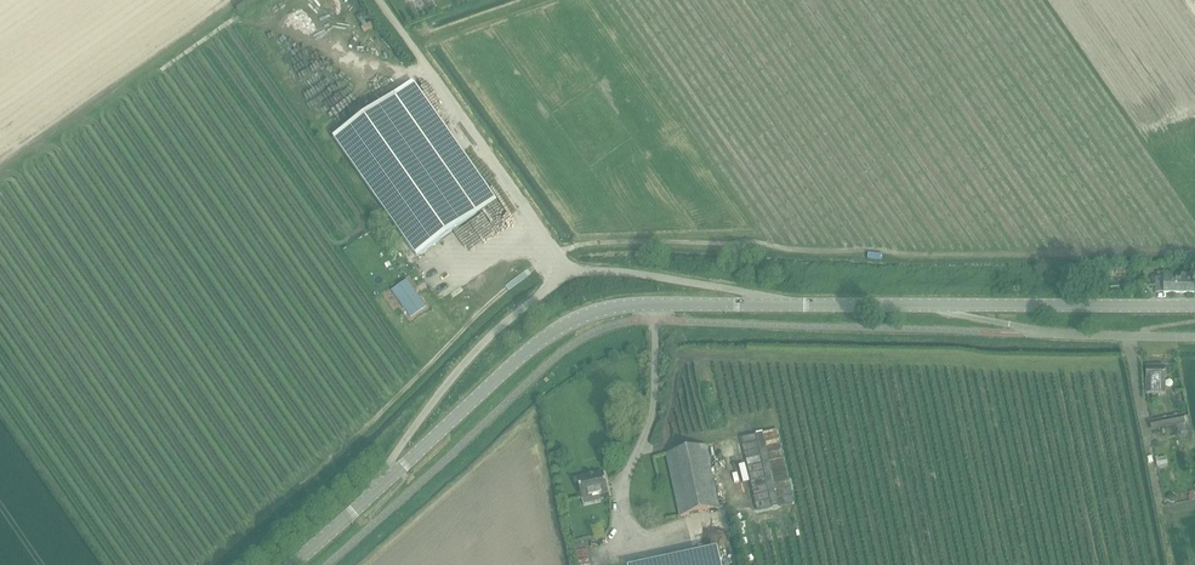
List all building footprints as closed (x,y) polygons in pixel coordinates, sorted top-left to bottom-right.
[(363,42),(376,35),(373,30),(360,37),(363,42)] [(414,81),(333,138),(417,258),(477,215),(497,202),(414,81)] [(1164,279),(1156,279),(1156,292),(1164,292),(1164,293),(1194,293),(1194,281),(1194,277),(1181,277),(1181,281),(1173,281),(1173,274),(1164,274),(1164,279)] [(408,281),(393,291),(411,317),(426,307),(408,281)] [(462,321),(475,310),(471,305),(458,316),(462,321)] [(1165,394),(1165,380),(1165,367),(1146,367),(1146,379),(1146,394),(1165,394)] [(1184,415),(1163,420),(1164,428),(1176,426),(1177,434),(1187,432),(1184,415)] [(778,430),(742,438),(758,511),(794,503),(778,430)] [(719,508),(706,446),(666,454),(680,517),(719,508)] [(603,473),(594,475),(587,476),(587,477),(577,479),(582,498),(608,492),(603,473)] [(717,548),(638,564),(721,564),(717,548)]
